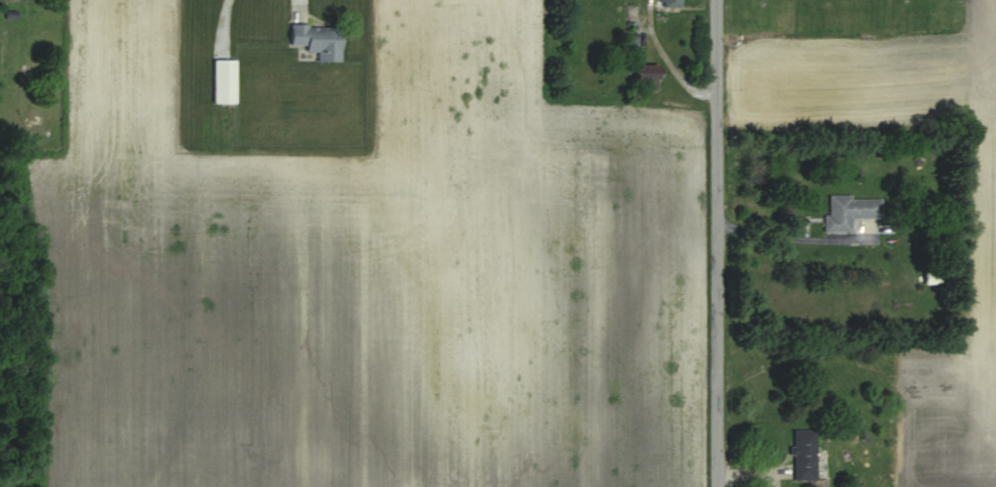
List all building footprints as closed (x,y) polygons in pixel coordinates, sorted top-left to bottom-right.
[(342,25),(290,25),(290,45),(306,45),(306,52),(318,52),(318,61),(342,61),(342,25)] [(236,59),(214,59),(214,104),(236,104),(236,59)] [(636,79),(662,80),(662,65),(637,64),(636,79)] [(825,232),(853,232),(852,217),(882,217),(882,195),(829,195),(829,215),(825,215),(825,232)] [(816,480),(816,430),(794,430),(794,480),(816,480)]
